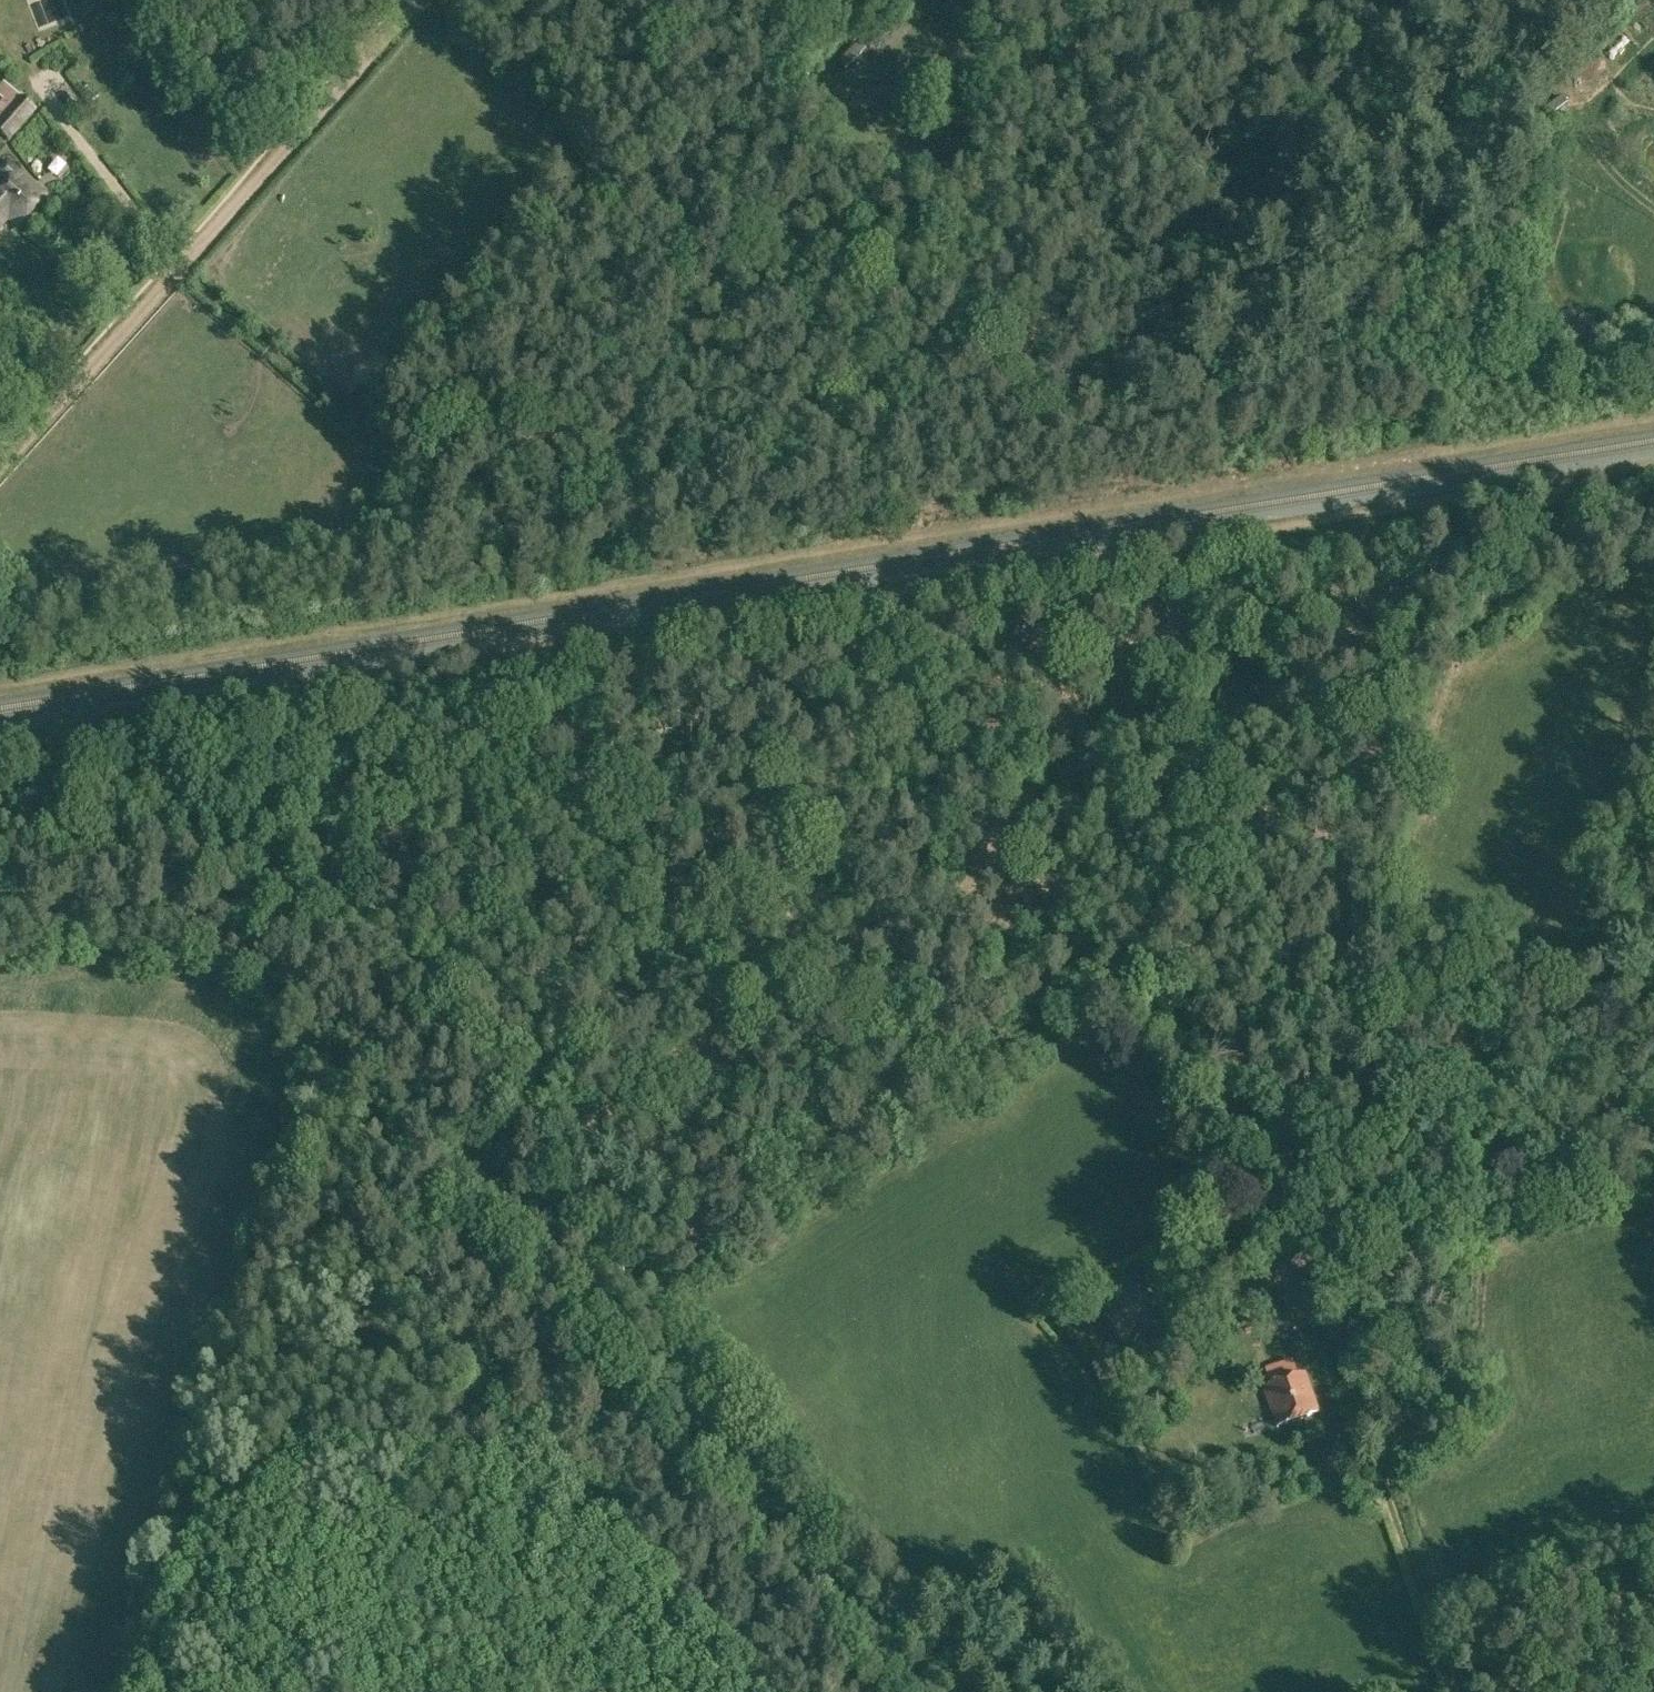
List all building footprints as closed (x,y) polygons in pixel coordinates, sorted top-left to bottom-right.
[(962,21),(975,36),(985,28),(972,13),(962,21)] [(9,140),(36,110),(20,97),(12,89),(0,102),(0,120),(0,132),(9,140)] [(19,230),(48,197),(20,172),(0,194),(0,213),(19,230)] [(1263,1387),(1276,1427),(1318,1413),(1304,1373),(1297,1376),(1292,1359),(1265,1369),(1270,1385),(1263,1387)]
